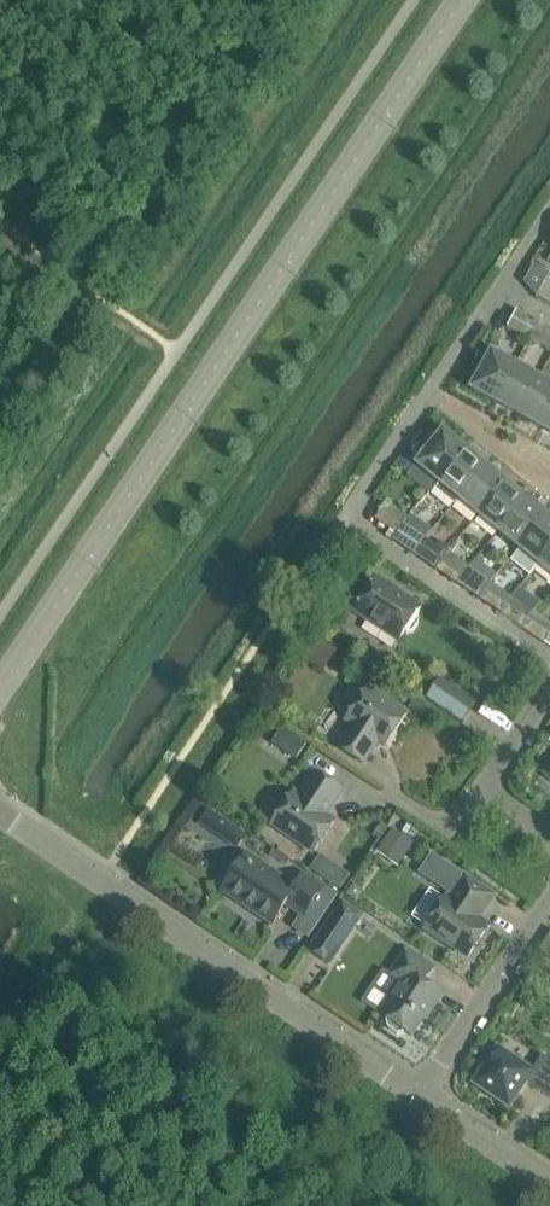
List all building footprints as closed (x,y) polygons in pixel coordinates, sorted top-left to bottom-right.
[(548,276),(535,268),(526,285),(539,292),(536,298),(537,296),(543,300),(549,293),(549,272),(548,276)] [(516,312),(517,311),(516,310),(506,328),(517,334),(522,316),(516,312)] [(539,323),(538,323),(529,340),(540,346),(545,328),(539,325),(539,323)] [(495,403),(515,367),(491,354),(488,360),(477,354),(471,378),(467,385),(466,385),(465,387),(495,403)] [(515,367),(495,403),(518,415),(538,379),(515,367)] [(518,415),(540,428),(549,411),(549,386),(538,379),(518,415)] [(540,428),(549,433),(549,411),(540,428)] [(417,465),(437,482),(464,450),(437,429),(436,430),(437,430),(431,437),(411,451),(421,459),(417,465)] [(464,450),(437,482),(458,499),(484,466),(464,450)] [(484,466),(458,499),(478,515),(504,483),(484,466)] [(478,515),(498,531),(524,499),(504,483),(478,515)] [(524,499),(498,531),(518,548),(545,516),(524,499)] [(495,545),(502,536),(465,506),(458,515),(495,545)] [(392,541),(407,519),(397,511),(397,512),(391,529),(396,533),(391,540),(392,541)] [(518,548),(539,564),(549,550),(549,520),(545,516),(518,548)] [(414,554),(413,555),(414,556),(425,539),(414,532),(408,550),(414,554)] [(436,568),(435,570),(447,554),(436,547),(430,564),(436,568)] [(539,564),(549,573),(549,550),(539,564)] [(458,584),(473,594),(479,598),(478,599),(479,600),(497,573),(484,564),(486,561),(477,555),(468,569),(458,584)] [(457,583),(456,585),(457,585),(458,584),(468,569),(458,562),(452,579),(457,583)] [(404,632),(407,634),(412,633),(418,624),(417,619),(414,617),(421,608),(377,578),(354,612),(398,642),(404,632)] [(500,614),(501,615),(512,598),(501,591),(495,609),(501,613),(500,614)] [(533,613),(523,606),(525,600),(515,593),(512,598),(501,615),(522,629),(533,613)] [(543,644),(544,644),(549,635),(549,624),(545,621),(544,621),(539,638),(544,642),(543,644)] [(317,669),(331,646),(308,633),(294,656),(317,669)] [(476,702),(440,678),(426,698),(462,723),(476,702)] [(353,726),(338,748),(362,764),(377,742),(385,747),(406,715),(367,689),(345,721),(353,726)] [(540,771),(549,778),(549,757),(540,771)] [(271,825),(313,853),(335,821),(325,815),(342,791),(315,773),(299,797),(293,793),(271,825)] [(392,829),(381,845),(403,859),(414,843),(392,829)] [(430,889),(411,917),(425,927),(424,928),(467,957),(488,926),(475,917),(481,909),(483,911),(493,896),(465,877),(462,881),(458,878),(461,874),(430,853),(416,873),(451,897),(449,900),(445,897),(444,898),(430,889)] [(330,883),(340,868),(320,855),(310,869),(330,883)] [(258,915),(272,924),(285,904),(303,916),(322,888),(303,875),(295,887),(259,864),(258,865),(253,866),(243,860),(240,864),(234,865),(227,876),(228,882),(222,891),(235,900),(243,899),(256,907),(258,915)] [(310,953),(333,969),(367,917),(344,902),(310,953)] [(388,1021),(386,1023),(388,1028),(397,1035),(403,1033),(404,1032),(411,1037),(430,1008),(432,1010),(443,995),(424,982),(434,968),(407,950),(390,975),(400,982),(378,1014),(388,1021)] [(479,1075),(481,1089),(509,1107),(526,1082),(549,1099),(549,1061),(542,1055),(532,1070),(497,1047),(479,1075)]
